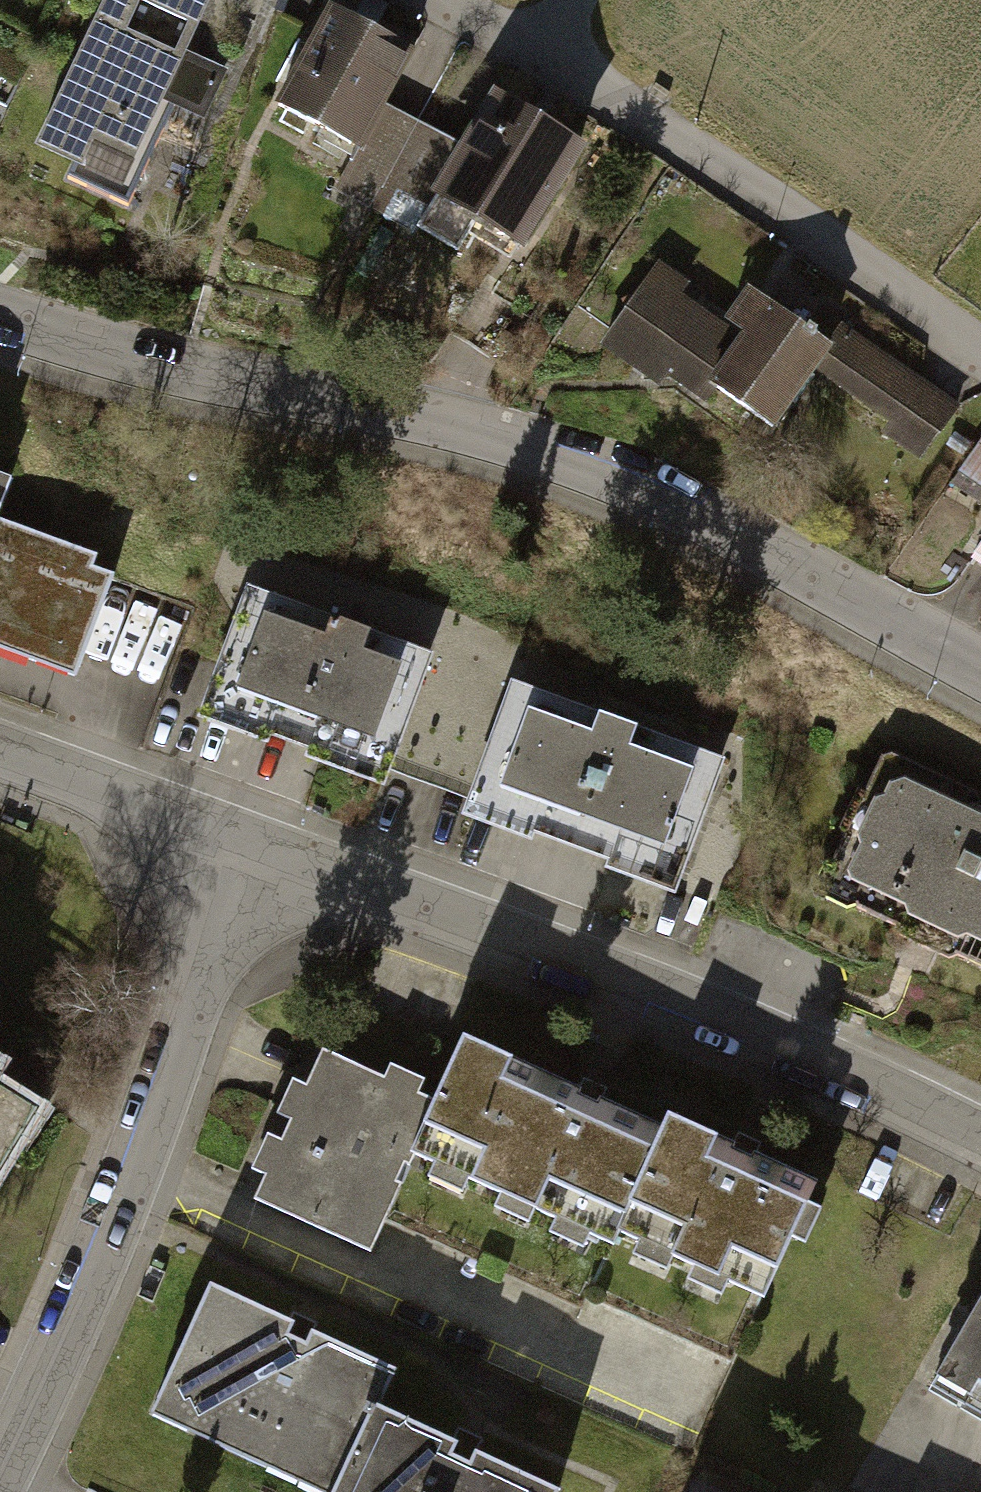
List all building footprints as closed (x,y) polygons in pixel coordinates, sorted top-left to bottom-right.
[(124,196),(140,159),(209,0),(109,0),(102,17),(39,159),(124,196)] [(328,16),(270,115),(347,160),(380,103),(405,61),(328,16)] [(347,160),(327,195),(408,242),(428,207),(461,150),(380,103),(347,160)] [(461,150),(428,207),(514,257),(573,155),(488,105),(461,150)] [(701,395),(708,384),(741,337),(722,324),(680,294),(687,284),(658,264),(600,345),(658,385),(667,372),(701,395)] [(768,426),(812,364),(826,344),(747,288),(722,324),(741,337),(708,384),(768,426)] [(925,453),(956,410),(838,327),(826,344),(812,364),(890,418),(885,425),(925,453)] [(18,463),(0,457),(0,511),(18,463)] [(77,685),(115,581),(0,538),(0,657),(77,685)] [(245,596),(198,723),(386,792),(433,665),(245,596)] [(515,698),(469,822),(672,896),(718,772),(515,698)] [(980,976),(980,812),(877,763),(813,896),(980,976)] [(435,1111),(408,1171),(606,1258),(612,1243),(656,1143),(459,1057),(435,1111)] [(371,1256),(408,1171),(435,1111),(313,1058),(249,1202),(371,1256)] [(0,1101),(0,1156),(24,1116),(0,1101)] [(662,1129),(656,1143),(612,1243),(767,1311),(817,1196),(662,1129)] [(313,1491),(331,1491),(367,1410),(385,1371),(201,1289),(144,1417),(313,1491)] [(980,1430),(980,1300),(926,1399),(980,1430)] [(551,1491),(367,1410),(331,1491),(551,1491)]
